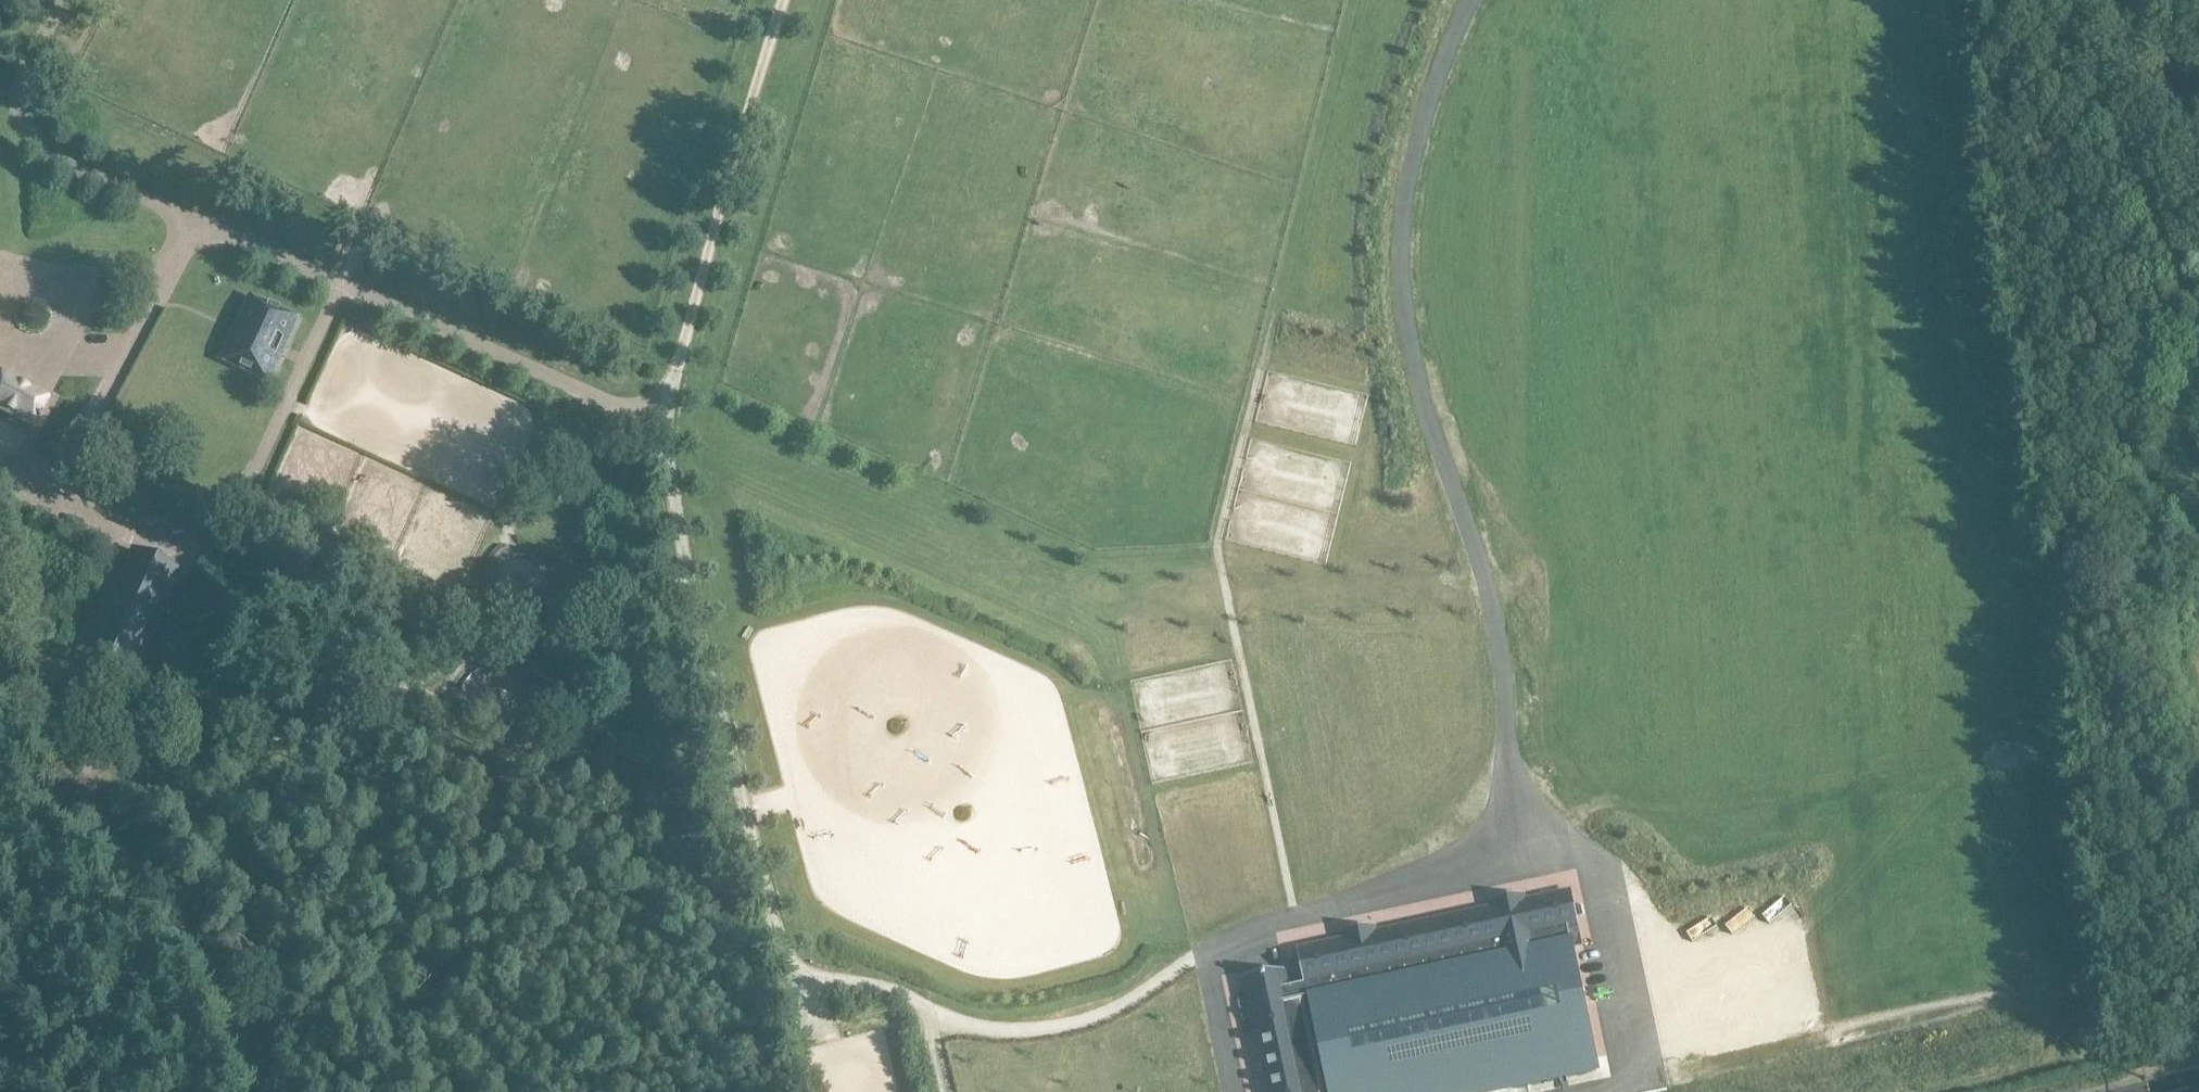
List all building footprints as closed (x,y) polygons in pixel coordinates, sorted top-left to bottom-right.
[(278,362),(300,317),(252,294),(230,339),(220,361),(268,384),(279,362),(278,362)] [(34,426),(48,399),(0,375),(0,410),(34,426)] [(134,673),(180,572),(133,550),(87,652),(134,673)] [(1251,1011),(1256,1032),(1260,1031),(1273,1091),(1505,1091),(1601,1072),(1574,940),(1581,939),(1570,886),(1525,896),(1524,890),(1489,898),(1490,903),(1377,927),(1375,922),(1340,929),(1341,935),(1296,944),(1308,1000),(1251,1011)]
